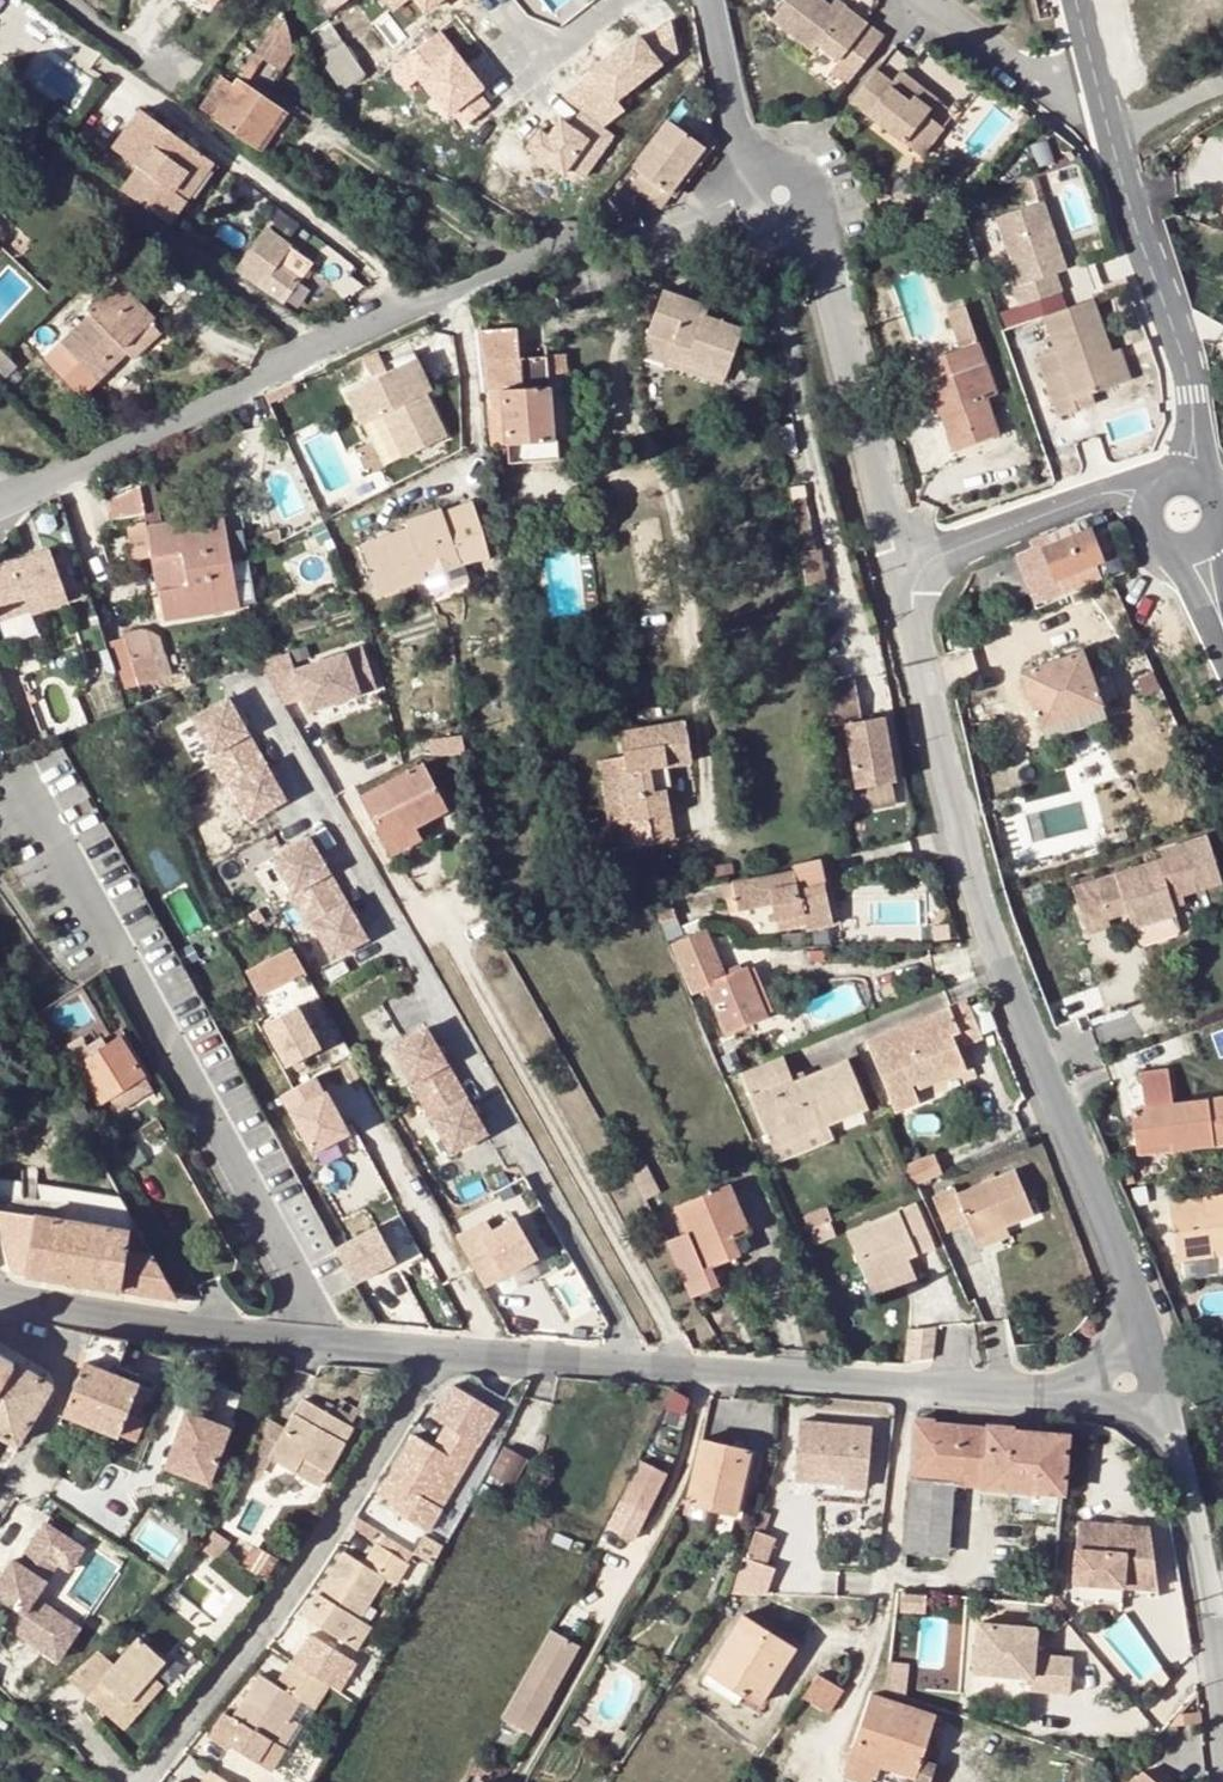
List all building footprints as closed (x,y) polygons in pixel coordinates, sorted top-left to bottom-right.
[(308,14),(334,13),(333,0),(307,0),(308,14)] [(431,15),(454,0),(421,0),(431,15)] [(769,17),(782,0),(765,0),(759,8),(769,17)] [(848,80),(884,33),(848,5),(841,14),(828,5),(822,0),(782,0),(769,17),(811,49),(817,42),(839,60),(832,69),(848,80)] [(848,5),(841,0),(832,0),(828,5),(841,14),(848,5)] [(281,67),(291,51),(293,47),(285,14),(282,11),(257,51),(281,67)] [(649,34),(645,29),(566,86),(596,127),(694,55),(668,20),(649,34)] [(442,27),(393,67),(409,87),(422,76),(465,128),(501,98),(442,27)] [(330,28),(313,39),(323,54),(319,58),(341,90),(365,74),(343,42),(341,43),(330,28)] [(875,68),(850,101),(920,156),(942,127),(926,114),(930,109),(914,98),(922,88),(900,71),(891,82),(875,68)] [(234,84),(221,76),(201,107),(212,114),(211,118),(256,146),(282,106),(239,77),(234,84)] [(914,98),(930,109),(937,100),(922,88),(914,98)] [(172,190),(199,152),(140,109),(113,146),(139,165),(123,189),(171,224),(187,202),(172,190)] [(705,148),(670,121),(634,168),(641,173),(630,186),(660,208),(705,148)] [(172,190),(187,202),(190,204),(217,166),(199,152),(172,190)] [(1045,228),(1051,226),(1043,201),(1037,204),(1045,228)] [(1045,228),(1037,204),(996,218),(1018,283),(1009,287),(1016,307),(1060,291),(1055,273),(1060,271),(1049,240),(1044,241),(1041,229),(1045,228)] [(1051,226),(1045,228),(1049,240),(1054,238),(1051,226)] [(1044,241),(1049,240),(1045,228),(1041,229),(1044,241)] [(266,229),(237,269),(285,302),(301,279),(279,263),(291,246),(266,229)] [(1054,238),(1049,240),(1060,271),(1065,269),(1054,238)] [(597,287),(594,262),(545,270),(550,295),(597,287)] [(98,379),(128,351),(124,347),(131,341),(140,351),(161,332),(152,321),(156,316),(121,280),(89,310),(92,313),(62,341),(98,379)] [(671,354),(725,373),(742,328),(706,315),(709,305),(664,289),(649,334),(675,344),(671,354)] [(1055,416),(1075,409),(1071,397),(1088,391),(1119,380),(1109,351),(1091,300),(1073,306),(1042,316),(1053,349),(1034,355),(1055,416)] [(967,309),(949,315),(960,351),(920,365),(927,385),(937,382),(947,413),(941,415),(954,451),(999,435),(987,399),(997,396),(967,309)] [(551,402),(548,374),(546,356),(521,359),(518,327),(480,331),(487,390),(492,445),(493,445),(507,443),(509,463),(559,458),(557,439),(554,439),(551,402)] [(722,383),(725,373),(671,354),(675,344),(649,334),(641,356),(722,383)] [(124,347),(128,351),(134,357),(140,351),(131,341),(124,347)] [(3,376),(16,363),(0,346),(0,373),(3,376)] [(1109,351),(1119,380),(1128,377),(1118,348),(1109,351)] [(546,356),(548,374),(567,372),(565,354),(546,356)] [(417,357),(412,360),(427,392),(432,389),(417,357)] [(447,435),(427,392),(412,360),(347,391),(363,423),(383,413),(404,456),(447,435)] [(937,382),(927,385),(937,416),(941,415),(947,413),(937,382)] [(1071,397),(1075,409),(1092,403),(1088,391),(1071,397)] [(372,442),(357,449),(369,474),(384,466),(372,442)] [(146,513),(158,511),(154,482),(108,500),(111,518),(127,516),(128,525),(147,522),(146,513)] [(459,558),(461,563),(490,553),(488,531),(474,503),(442,515),(441,509),(406,522),(409,529),(362,546),(379,595),(427,577),(425,570),(459,558)] [(158,511),(146,513),(147,522),(148,528),(160,525),(158,511)] [(240,512),(224,514),(231,561),(247,558),(240,512)] [(155,573),(231,561),(224,514),(160,525),(148,528),(153,557),(155,573)] [(147,522),(128,525),(134,561),(153,557),(148,528),(147,522)] [(1039,554),(1037,549),(1019,556),(1025,574),(1030,586),(1033,583),(1040,603),(1063,593),(1058,577),(1096,562),(1102,559),(1091,531),(1046,548),(1048,551),(1039,554)] [(0,567),(0,613),(25,605),(28,613),(28,615),(64,603),(45,551),(0,567)] [(1015,557),(977,573),(982,590),(1025,574),(1019,556),(1015,557)] [(255,603),(247,558),(231,561),(239,606),(255,603)] [(425,570),(427,577),(431,585),(464,573),(461,563),(459,558),(425,570)] [(239,606),(231,561),(155,573),(163,620),(239,606)] [(1058,577),(1063,593),(1102,577),(1096,562),(1058,577)] [(0,613),(0,622),(28,613),(25,605),(0,613)] [(278,655),(258,662),(284,707),(303,697),(308,707),(380,666),(358,627),(286,668),(278,655)] [(145,633),(139,629),(123,633),(130,658),(151,653),(145,633)] [(1022,672),(1042,727),(1104,706),(1084,650),(1022,672)] [(158,680),(151,653),(130,658),(138,686),(158,680)] [(856,679),(823,685),(831,725),(847,722),(858,787),(896,780),(886,715),(864,719),(856,679)] [(228,698),(193,718),(212,752),(207,754),(216,771),(251,751),(242,735),(248,732),(228,698)] [(1109,719),(1104,706),(1042,727),(1046,741),(1109,719)] [(684,720),(621,731),(626,756),(600,760),(606,799),(624,795),(634,846),(675,838),(663,768),(691,763),(684,720)] [(248,732),(242,735),(251,751),(257,748),(248,732)] [(257,748),(251,751),(260,767),(266,764),(257,748)] [(251,751),(216,771),(226,788),(231,785),(250,818),(286,798),(266,764),(260,767),(251,751)] [(423,763),(361,797),(386,843),(415,828),(447,810),(423,763)] [(624,795),(606,799),(615,850),(634,846),(624,795)] [(422,840),(415,828),(386,843),(393,856),(422,840)] [(1161,855),(1112,872),(1130,918),(1132,925),(1134,924),(1172,911),(1173,911),(1171,906),(1170,899),(1172,890),(1181,886),(1220,873),(1204,830),(1157,845),(1161,855)] [(297,910),(331,891),(323,875),(328,872),(309,837),(274,857),(293,891),(288,893),(297,910)] [(823,882),(818,860),(793,866),(794,870),(799,888),(823,882)] [(832,923),(823,882),(799,888),(794,870),(733,884),(740,910),(771,904),(778,929),(806,923),(807,929),(832,923)] [(323,875),(331,891),(337,888),(328,872),(323,875)] [(1094,872),(1078,877),(1080,883),(1096,878),(1094,872)] [(1112,872),(1096,878),(1111,924),(1130,918),(1112,872)] [(1080,883),(1072,886),(1089,932),(1111,924),(1096,878),(1080,883)] [(1186,901),(1181,886),(1172,890),(1170,899),(1171,906),(1186,901)] [(337,888),(331,891),(341,906),(346,903),(337,888)] [(331,891),(297,910),(306,927),(312,924),(331,958),(366,938),(346,903),(341,906),(331,891)] [(675,918),(669,896),(654,900),(661,922),(675,918)] [(1172,911),(1134,924),(1139,939),(1144,942),(1174,931),(1176,927),(1172,911)] [(704,931),(673,944),(693,991),(706,986),(726,1032),(765,1016),(744,969),(724,976),(704,931)] [(291,947),(245,970),(257,994),(304,970),(291,947)] [(970,1009),(966,999),(867,1040),(897,1111),(918,1101),(914,1091),(965,1069),(951,1036),(960,1032),(965,1045),(982,1038),(981,1035),(970,1009)] [(265,1021),(291,1070),(330,1050),(305,1001),(265,1021)] [(985,1002),(970,1009),(981,1035),(996,1029),(985,1002)] [(426,1028),(392,1048),(451,1153),(486,1133),(426,1028)] [(143,1078),(117,1037),(105,1044),(90,1054),(80,1039),(68,1048),(104,1104),(128,1089),(143,1078)] [(82,1039),(80,1039),(90,1054),(105,1044),(101,1039),(87,1048),(82,1039)] [(783,1057),(743,1074),(774,1147),(828,1125),(867,1108),(847,1060),(793,1082),(783,1057)] [(1173,1150),(1222,1144),(1222,1098),(1175,1104),(1171,1070),(1142,1073),(1146,1109),(1132,1110),(1137,1146),(1172,1142),(1173,1150)] [(307,1150),(352,1136),(333,1073),(288,1087),(307,1150)] [(828,1125),(774,1147),(779,1160),(832,1137),(828,1125)] [(1172,1142),(1137,1146),(1138,1155),(1173,1150),(1172,1142)] [(647,1164),(632,1171),(646,1198),(660,1191),(647,1164)] [(1130,1166),(1115,1169),(1122,1186),(1136,1184),(1130,1166)] [(975,1238),(1005,1225),(1034,1214),(1016,1170),(957,1194),(955,1189),(934,1196),(947,1229),(968,1221),(975,1238)] [(686,1233),(667,1241),(692,1297),(717,1285),(710,1268),(729,1259),(723,1243),(733,1238),(747,1232),(727,1185),(675,1208),(686,1233)] [(1169,1204),(1179,1261),(1216,1255),(1214,1248),(1222,1247),(1222,1195),(1169,1204)] [(869,1287),(911,1269),(906,1258),(934,1246),(916,1204),(847,1234),(869,1287)] [(804,1216),(810,1229),(832,1220),(827,1207),(804,1216)] [(0,1211),(0,1255),(5,1272),(60,1281),(176,1299),(159,1267),(153,1256),(126,1253),(130,1231),(113,1229),(0,1211)] [(522,1211),(495,1225),(489,1215),(458,1231),(487,1286),(545,1255),(522,1211)] [(399,1256),(419,1249),(406,1213),(387,1219),(399,1256)] [(336,1248),(350,1275),(392,1253),(377,1225),(336,1248)] [(1005,1225),(975,1238),(979,1247),(1009,1235),(1005,1225)] [(723,1243),(729,1259),(740,1255),(733,1238),(723,1243)] [(1214,1248),(1216,1255),(1222,1254),(1222,1247),(1214,1248)] [(392,1253),(350,1275),(354,1283),(396,1261),(392,1253)] [(911,1269),(869,1287),(872,1296),(914,1278),(911,1269)] [(937,1355),(936,1325),(909,1326),(910,1355),(937,1355)] [(117,1365),(127,1342),(127,1340),(96,1335),(95,1335),(83,1365),(65,1412),(136,1440),(145,1420),(128,1413),(139,1384),(136,1383),(139,1374),(117,1365)] [(0,1352),(0,1434),(3,1436),(17,1444),(53,1384),(0,1352)] [(218,1387),(199,1379),(165,1467),(207,1484),(229,1429),(205,1420),(218,1387)] [(303,1398),(295,1413),(300,1416),(310,1401),(303,1398)] [(353,1427),(310,1401),(300,1416),(295,1413),(271,1456),(320,1484),(353,1427)] [(935,1420),(915,1419),(911,1480),(948,1483),(954,1483),(1010,1488),(1062,1492),(1066,1434),(1035,1431),(1014,1429),(1014,1426),(986,1424),(984,1428),(936,1424),(935,1420)] [(800,1420),(794,1479),(815,1482),(815,1479),(816,1472),(846,1474),(845,1481),(845,1486),(866,1489),(872,1427),(800,1420)] [(386,1505),(427,1531),(441,1508),(425,1498),(428,1492),(435,1495),(455,1460),(466,1466),(478,1445),(447,1425),(434,1445),(414,1434),(379,1494),(389,1499),(386,1505)] [(748,1451),(699,1440),(686,1502),(693,1504),(709,1507),(710,1502),(736,1507),(748,1451)] [(504,1446),(489,1474),(511,1485),(526,1458),(504,1446)] [(441,1508),(466,1466),(455,1460),(435,1495),(428,1492),(425,1498),(441,1508)] [(633,1476),(623,1496),(637,1502),(640,1496),(654,1501),(663,1482),(636,1469),(633,1476)] [(816,1472),(815,1479),(845,1481),(846,1474),(816,1472)] [(948,1483),(911,1480),(905,1553),(948,1557),(954,1483),(948,1483)] [(693,1504),(686,1502),(683,1511),(692,1512),(693,1504)] [(734,1514),(736,1507),(710,1502),(709,1507),(734,1514)] [(1077,1520),(1072,1598),(1120,1601),(1121,1593),(1122,1583),(1157,1586),(1149,1525),(1077,1520)] [(46,1522),(36,1537),(63,1556),(58,1563),(69,1571),(84,1548),(46,1522)] [(423,1537),(399,1523),(390,1538),(414,1552),(423,1537)] [(764,1593),(778,1534),(753,1529),(740,1588),(764,1593)] [(559,1531),(554,1543),(571,1548),(574,1537),(559,1531)] [(212,1532),(202,1549),(219,1561),(230,1546),(212,1532)] [(36,1537),(19,1563),(14,1559),(0,1580),(0,1596),(15,1607),(4,1623),(58,1659),(80,1627),(35,1597),(58,1563),(63,1556),(36,1537)] [(423,1537),(414,1552),(434,1563),(443,1549),(423,1537)] [(383,1538),(379,1544),(407,1561),(411,1555),(383,1538)] [(345,1551),(304,1617),(345,1641),(356,1624),(359,1618),(384,1578),(395,1584),(408,1562),(407,1561),(379,1544),(377,1543),(365,1563),(345,1551)] [(1157,1586),(1122,1583),(1121,1593),(1157,1596),(1157,1586)] [(923,1594),(901,1592),(900,1607),(922,1608),(923,1594)] [(1139,1678),(1162,1663),(1129,1612),(1106,1628),(1139,1678)] [(742,1616),(707,1671),(743,1693),(758,1703),(793,1647),(742,1616)] [(890,1688),(962,1690),(964,1617),(922,1616),(921,1659),(890,1659),(890,1688)] [(370,1624),(359,1618),(356,1624),(345,1641),(356,1648),(370,1624)] [(1035,1627),(976,1622),(973,1671),(1030,1676),(1029,1689),(1069,1692),(1072,1658),(1033,1655),(1035,1627)] [(552,1696),(551,1695),(541,1690),(553,1669),(563,1674),(580,1644),(551,1628),(502,1717),(531,1733),(552,1696)] [(139,1638),(115,1665),(87,1696),(101,1709),(115,1693),(126,1703),(153,1674),(164,1660),(139,1638)] [(67,1679),(87,1696),(115,1665),(99,1650),(92,1656),(67,1679)] [(209,1738),(227,1749),(230,1745),(270,1770),(285,1746),(269,1734),(273,1729),(279,1732),(289,1716),(300,1698),(310,1705),(324,1682),(291,1662),(276,1683),(260,1674),(234,1716),(225,1712),(209,1738)] [(541,1690),(551,1695),(563,1674),(553,1669),(541,1690)] [(734,1704),(743,1693),(707,1671),(701,1682),(734,1704)] [(825,1711),(839,1690),(832,1685),(836,1678),(829,1673),(824,1681),(815,1676),(802,1697),(804,1698),(825,1711)] [(115,1693),(101,1709),(125,1729),(165,1685),(153,1674),(126,1703),(115,1693)] [(870,1695),(864,1714),(851,1754),(887,1767),(883,1778),(895,1781),(912,1781),(914,1776),(933,1717),(905,1707),(882,1699),(870,1695)] [(1194,1699),(1174,1703),(1164,1716),(1196,1711),(1194,1699)] [(269,1734),(285,1746),(300,1722),(289,1716),(279,1732),(273,1729),(269,1734)] [(847,1766),(883,1778),(887,1767),(851,1754),(847,1766)] [(211,1770),(202,1781),(229,1781),(211,1770)] [(1143,1772),(1135,1781),(1155,1781),(1143,1772)]
